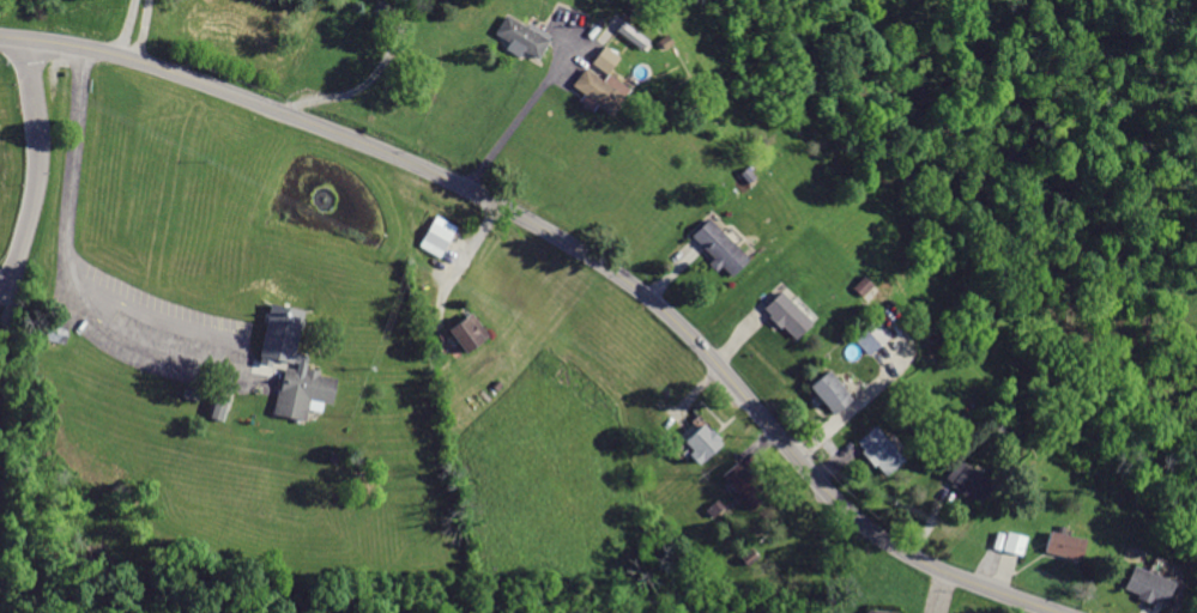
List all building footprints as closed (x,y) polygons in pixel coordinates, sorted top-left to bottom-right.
[(507,12),(495,31),(509,41),(506,47),(520,55),(524,50),(538,59),(550,40),(507,12)] [(646,41),(622,21),(615,29),(639,50),(646,41)] [(604,43),(590,61),(606,73),(619,56),(604,43)] [(585,66),(572,84),(611,113),(624,93),(585,66)] [(459,225),(440,256),(419,244),(437,213),(459,225)] [(713,257),(710,260),(729,278),(749,257),(707,218),(690,236),(713,257)] [(811,321),(779,290),(762,309),(794,339),(811,321)] [(268,303),(303,309),(295,352),(307,354),(306,366),(319,370),(319,374),(335,378),(331,403),(324,401),(320,412),(307,408),(306,419),(272,412),(285,360),(272,358),(271,365),(259,363),(259,352),(268,303)] [(466,315),(485,339),(465,353),(448,329),(466,315)] [(867,354),(889,334),(875,318),(852,338),(867,354)] [(852,398),(826,369),(808,385),(833,414),(852,398)] [(683,443),(702,463),(724,442),(705,422),(683,443)] [(885,476),(904,458),(874,425),(855,443),(885,476)] [(978,505),(993,484),(957,458),(942,478),(978,505)] [(750,509),(767,495),(739,460),(722,474),(750,509)] [(1020,554),(1024,536),(995,529),(991,547),(1020,554)] [(1042,551),(1077,560),(1083,539),(1048,529),(1042,551)] [(1120,590),(1162,606),(1171,581),(1129,565),(1120,590)]
